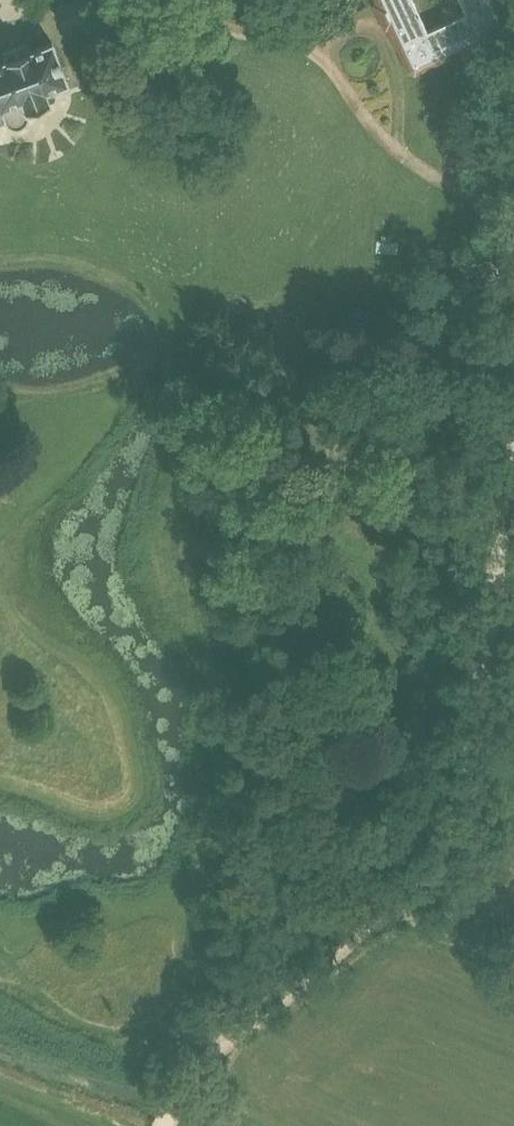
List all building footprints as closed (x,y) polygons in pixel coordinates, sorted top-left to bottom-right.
[(508,32),(511,25),(508,18),(501,22),(491,0),(459,0),(465,12),(427,30),(413,0),(381,0),(409,64),(405,67),(408,73),(415,76),(422,73),(419,65),(487,33),(498,28),(501,36),(508,32)] [(2,123),(3,124),(4,126),(5,127),(6,128),(7,129),(9,130),(12,131),(14,131),(16,131),(19,130),(21,129),(23,128),(25,125),(25,124),(26,122),(26,121),(26,120),(26,118),(24,113),(50,104),(46,94),(67,85),(50,42),(29,49),(26,42),(2,50),(5,58),(0,60),(0,124),(2,123)]
